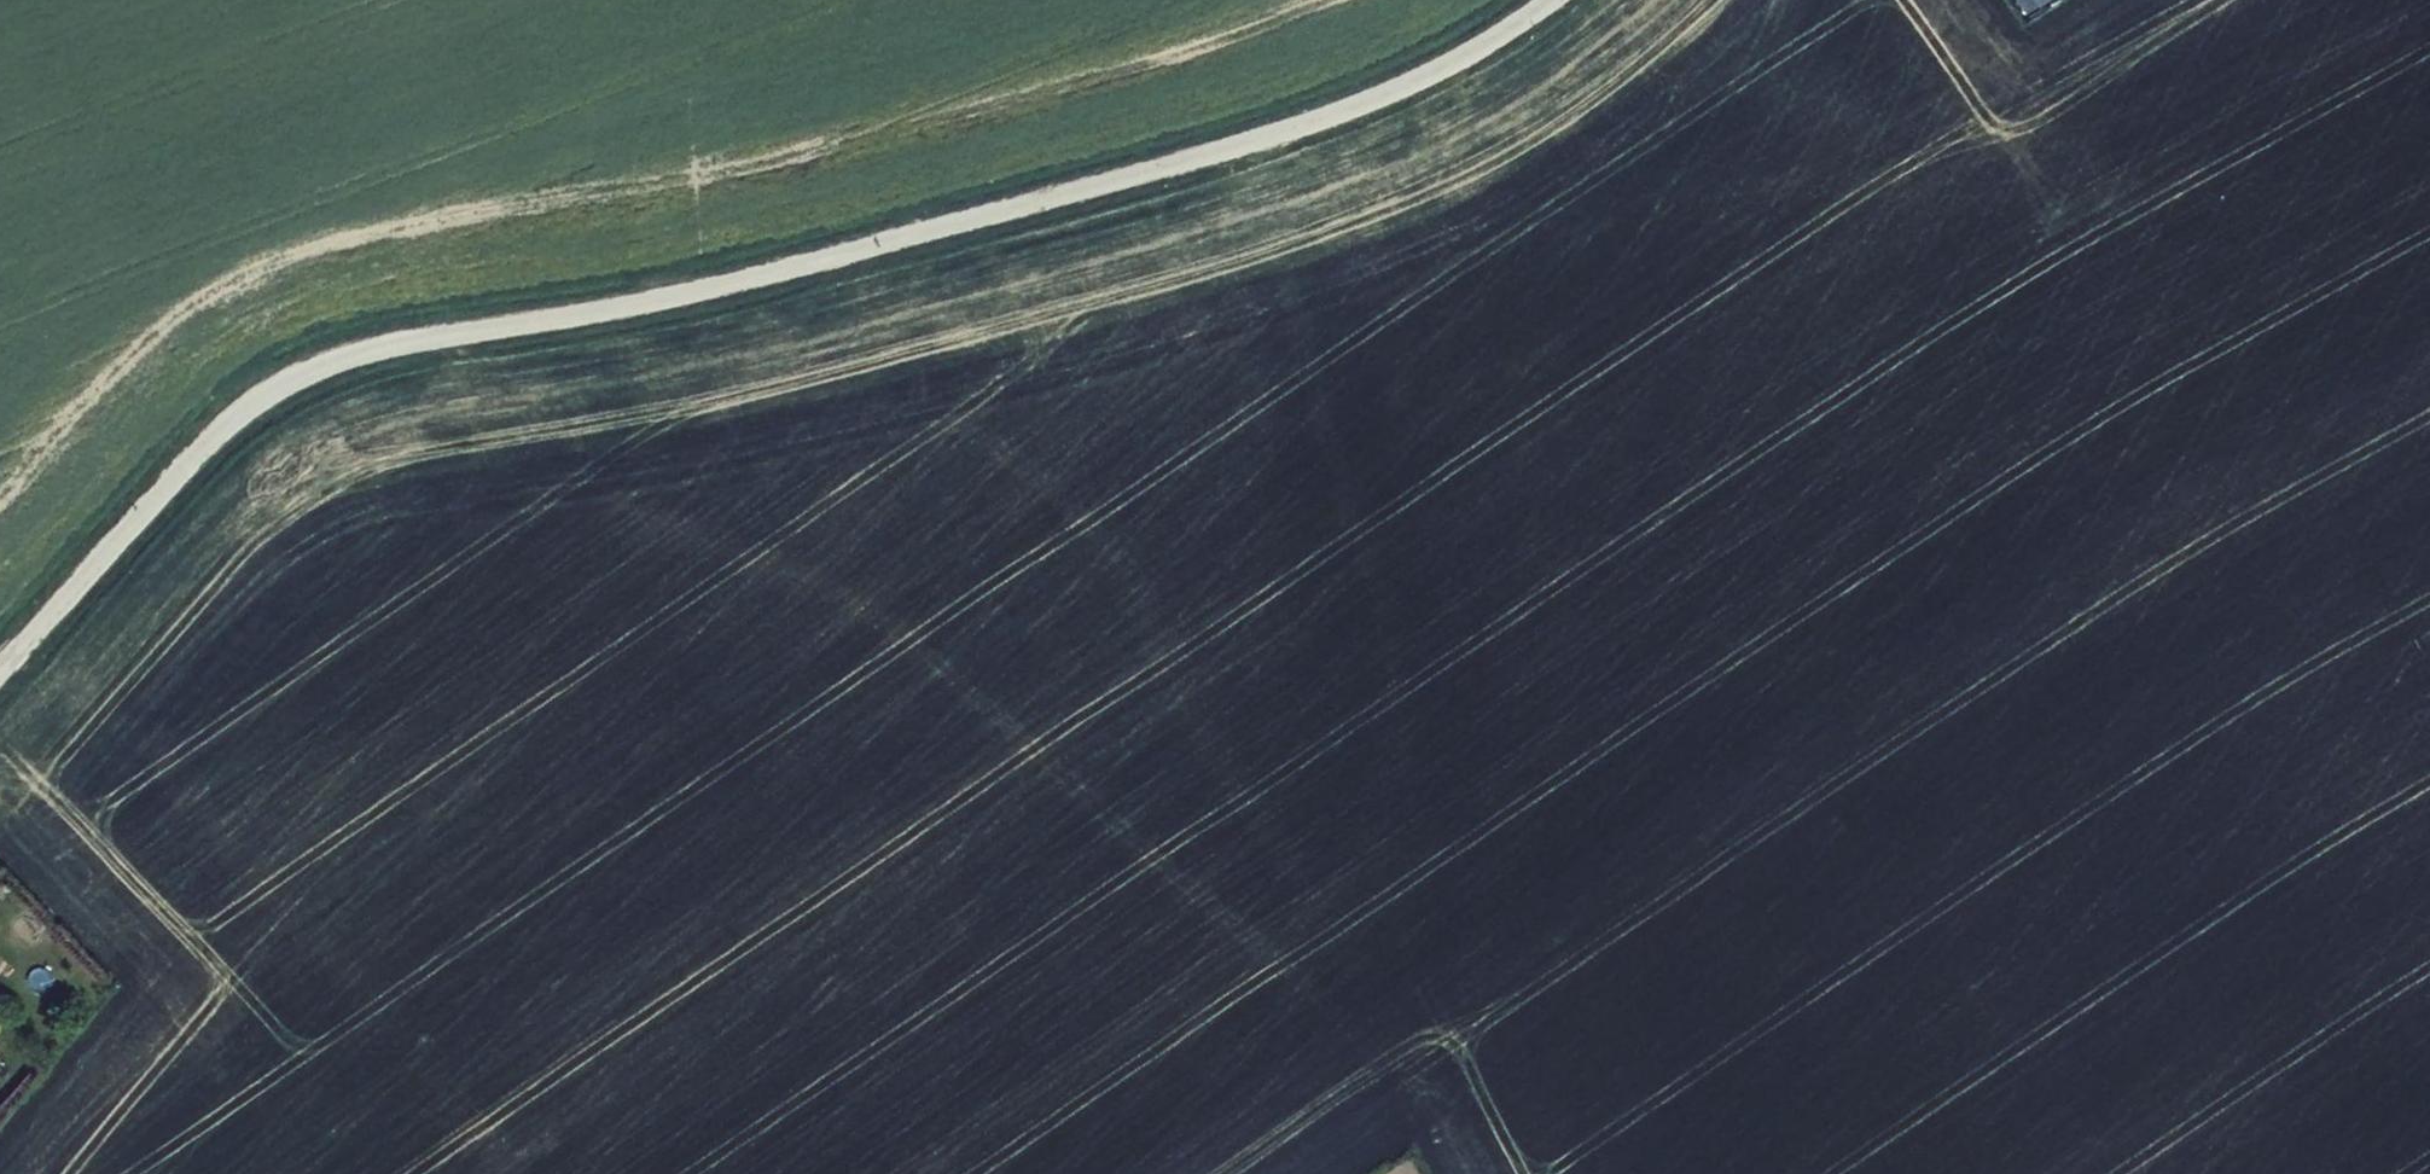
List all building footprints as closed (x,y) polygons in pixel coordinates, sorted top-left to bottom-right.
[(2025,16),(2048,0),(2014,0),(2025,16)]
